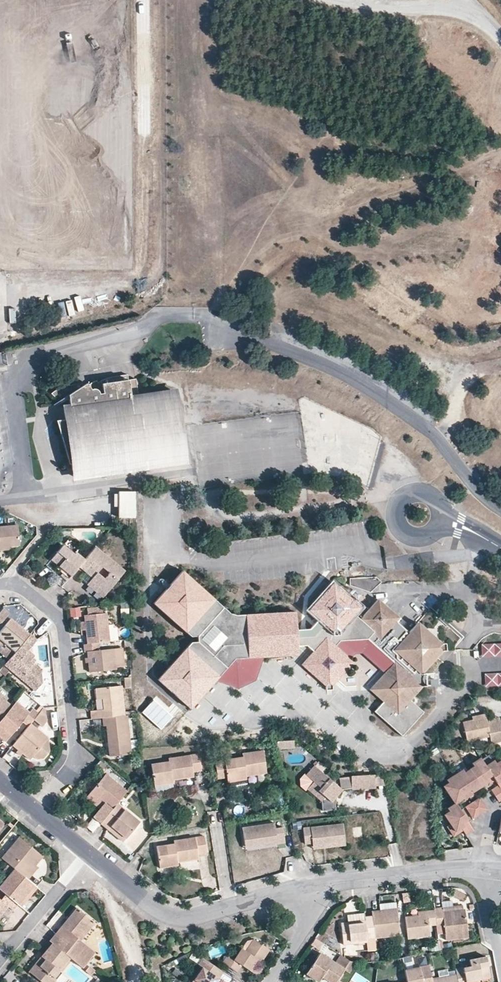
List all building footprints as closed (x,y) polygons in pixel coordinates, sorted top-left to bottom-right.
[(81,297),(74,298),(75,301),(57,304),(60,319),(85,314),(81,297)] [(68,475),(119,467),(181,457),(170,391),(134,396),(131,378),(123,379),(122,373),(116,374),(108,375),(92,381),(91,374),(88,376),(83,380),(82,382),(81,384),(79,382),(74,384),(74,382),(65,383),(60,384),(54,386),(49,389),(46,391),(45,393),(50,398),(55,397),(60,419),(51,420),(63,466),(66,466),(68,475)] [(114,489),(114,516),(131,515),(130,489),(114,489)] [(10,544),(20,543),(18,524),(0,526),(0,546),(10,544)] [(67,579),(79,564),(84,558),(75,551),(74,552),(63,543),(51,557),(58,563),(64,568),(62,571),(60,573),(67,579)] [(84,558),(79,564),(93,576),(96,579),(94,581),(106,592),(125,569),(96,544),(84,558)] [(154,677),(186,706),(212,679),(231,658),(260,656),(296,653),(295,644),(305,642),(311,648),(299,661),(322,683),(323,689),(330,688),(330,684),(352,660),(349,657),(335,643),(340,638),(366,636),(392,661),(383,672),(368,688),(381,701),(372,710),(399,736),(422,713),(410,702),(411,701),(412,700),(412,698),(411,697),(410,696),(414,690),(419,690),(419,678),(414,678),(436,654),(440,654),(440,649),(438,648),(412,626),(406,632),(394,621),(396,618),(376,599),(361,615),(354,610),(357,606),(338,588),(330,581),(306,607),(317,617),(307,626),(295,627),(294,610),(231,613),(182,568),(152,599),(189,634),(195,634),(196,638),(189,639),(154,677)] [(103,595),(106,592),(94,581),(96,579),(93,576),(87,582),(103,595)] [(346,583),(369,592),(379,581),(374,576),(346,578),(346,583)] [(79,605),(70,606),(71,615),(80,614),(79,605)] [(0,609),(0,620),(1,621),(9,611),(2,606),(0,609)] [(85,614),(85,620),(87,633),(88,642),(100,641),(110,640),(108,627),(106,612),(85,614)] [(30,633),(24,629),(22,631),(14,623),(15,621),(11,617),(0,630),(0,651),(8,658),(14,652),(24,640),(30,633)] [(24,629),(15,621),(14,623),(22,631),(24,629)] [(115,626),(108,627),(110,640),(117,639),(115,626)] [(37,639),(30,633),(24,640),(31,646),(37,639)] [(335,643),(349,657),(354,652),(361,652),(383,672),(392,661),(366,636),(340,638),(335,643)] [(24,640),(14,652),(8,658),(3,664),(35,690),(43,682),(40,666),(34,661),(30,658),(32,655),(34,653),(29,648),(31,646),(24,640)] [(100,641),(88,642),(83,642),(84,651),(87,650),(87,657),(88,661),(89,671),(117,668),(117,665),(124,664),(122,647),(100,649),(100,641)] [(477,646),(478,658),(500,656),(500,643),(477,646)] [(231,658),(212,679),(235,687),(255,680),(260,656),(231,658)] [(482,676),(483,689),(500,687),(500,674),(482,676)] [(92,717),(102,716),(124,714),(121,683),(101,686),(102,697),(103,707),(91,708),(92,717)] [(23,692),(17,699),(25,706),(31,699),(23,692)] [(12,704),(0,694),(0,720),(12,704)] [(38,712),(39,711),(33,707),(30,710),(25,706),(17,699),(12,704),(0,720),(0,735),(6,740),(23,720),(28,724),(38,712)] [(173,717),(154,700),(142,713),(162,730),(173,717)] [(38,712),(47,719),(46,706),(43,706),(39,711),(38,712)] [(47,719),(38,712),(28,724),(13,743),(30,757),(31,756),(35,759),(43,759),(49,751),(41,745),(48,736),(37,727),(40,723),(42,725),(47,719)] [(124,714),(102,716),(103,725),(106,725),(110,755),(131,754),(127,714),(124,714)] [(500,721),(487,724),(486,721),(486,718),(472,721),(462,724),(466,742),(489,737),(490,744),(500,741),(500,721)] [(152,739),(160,739),(161,730),(153,729),(152,739)] [(49,751),(48,736),(41,745),(49,751)] [(291,739),(275,740),(275,747),(292,746),(291,739)] [(250,773),(251,777),(267,774),(264,752),(242,754),(243,758),(215,762),(218,778),(227,777),(228,782),(247,780),(247,778),(246,773),(250,773)] [(176,778),(176,781),(193,779),(192,773),(201,772),(198,754),(168,757),(168,761),(152,763),(154,787),(173,784),(173,782),(172,779),(176,778)] [(500,780),(500,760),(500,759),(493,763),(491,761),(483,765),(478,758),(470,764),(471,766),(463,771),(461,769),(446,779),(448,782),(442,785),(452,802),(454,801),(462,795),(461,792),(465,789),(469,787),(471,790),(487,779),(486,776),(491,773),(494,778),(496,782),(500,779),(500,780)] [(330,798),(336,804),(346,792),(319,769),(310,778),(317,785),(310,792),(325,804),(330,798)] [(85,788),(88,791),(102,774),(98,771),(85,788)] [(103,772),(102,774),(88,791),(87,792),(94,798),(96,795),(105,803),(100,809),(94,817),(100,822),(116,802),(126,791),(103,772)] [(377,788),(376,773),(353,775),(355,789),(377,788)] [(489,781),(494,778),(491,773),(486,776),(487,779),(489,781)] [(500,787),(497,783),(490,789),(498,801),(500,798),(500,789),(500,787)] [(84,796),(100,809),(105,803),(96,795),(94,798),(87,792),(84,796)] [(473,816),(486,807),(479,796),(465,805),(473,816)] [(454,801),(452,802),(453,803),(446,807),(448,810),(443,813),(449,822),(446,824),(450,832),(456,828),(455,825),(458,823),(461,828),(464,833),(472,829),(454,801)] [(116,802),(100,822),(108,829),(112,824),(126,837),(139,821),(116,802)] [(276,840),(276,843),(285,842),(282,826),(275,827),(274,822),(242,826),(244,844),(276,840)] [(452,834),(461,828),(458,823),(455,825),(456,828),(450,832),(452,834)] [(123,841),(126,837),(112,824),(108,829),(123,841)] [(312,843),(312,846),(345,842),(343,824),(303,828),(305,844),(312,843)] [(14,868),(28,878),(33,872),(30,870),(35,863),(43,854),(20,835),(1,857),(14,868)] [(176,866),(176,863),(175,860),(179,859),(179,862),(198,859),(197,855),(205,853),(202,836),(172,841),(172,844),(154,847),(156,859),(156,860),(157,869),(176,866)] [(0,884),(0,888),(6,893),(19,903),(32,887),(35,884),(28,878),(14,868),(0,884)] [(35,889),(32,887),(19,903),(21,906),(35,889)] [(6,893),(1,899),(0,898),(0,915),(8,905),(14,910),(19,903),(6,893)] [(441,902),(442,909),(442,912),(462,910),(461,905),(450,907),(449,901),(441,902)] [(380,911),(397,909),(396,903),(379,905),(380,911)] [(53,942),(71,957),(83,967),(93,955),(76,940),(93,920),(78,907),(50,940),(53,942)] [(372,912),(372,916),(375,938),(400,936),(397,909),(372,912)] [(428,927),(436,926),(434,910),(434,909),(426,910),(427,915),(419,916),(405,918),(407,940),(430,937),(428,927)] [(434,910),(436,926),(444,925),(446,940),(468,938),(464,910),(462,910),(442,912),(442,909),(434,910)] [(375,938),(372,916),(364,917),(364,922),(347,924),(340,925),(343,946),(355,944),(367,943),(367,939),(375,938)] [(347,918),(347,924),(364,922),(364,917),(364,916),(347,918)] [(96,922),(93,920),(76,940),(93,955),(96,952),(82,940),(96,922)] [(367,943),(355,944),(356,952),(376,950),(375,938),(367,939),(367,943)] [(242,950),(234,960),(228,956),(223,963),(236,972),(241,965),(257,976),(261,969),(252,963),(255,959),(260,963),(268,950),(254,940),(245,952),(242,950)] [(53,942),(42,956),(46,959),(33,974),(43,981),(55,981),(63,973),(60,970),(71,957),(53,942)] [(458,981),(468,981),(467,977),(481,974),(489,972),(486,953),(468,956),(470,962),(455,966),(456,975),(458,981)] [(309,969),(321,977),(329,981),(335,981),(337,980),(343,971),(349,961),(341,955),(335,964),(320,954),(309,969)] [(29,971),(33,974),(46,959),(42,956),(29,971)] [(223,972),(202,958),(198,964),(202,967),(192,981),(225,981),(219,978),(223,972)] [(349,961),(343,971),(349,975),(355,965),(349,961)] [(95,969),(90,964),(86,969),(92,974),(95,969)] [(432,980),(429,966),(405,971),(407,981),(432,981),(432,980)] [(321,977),(309,969),(306,974),(317,981),(318,981),(321,977)]
